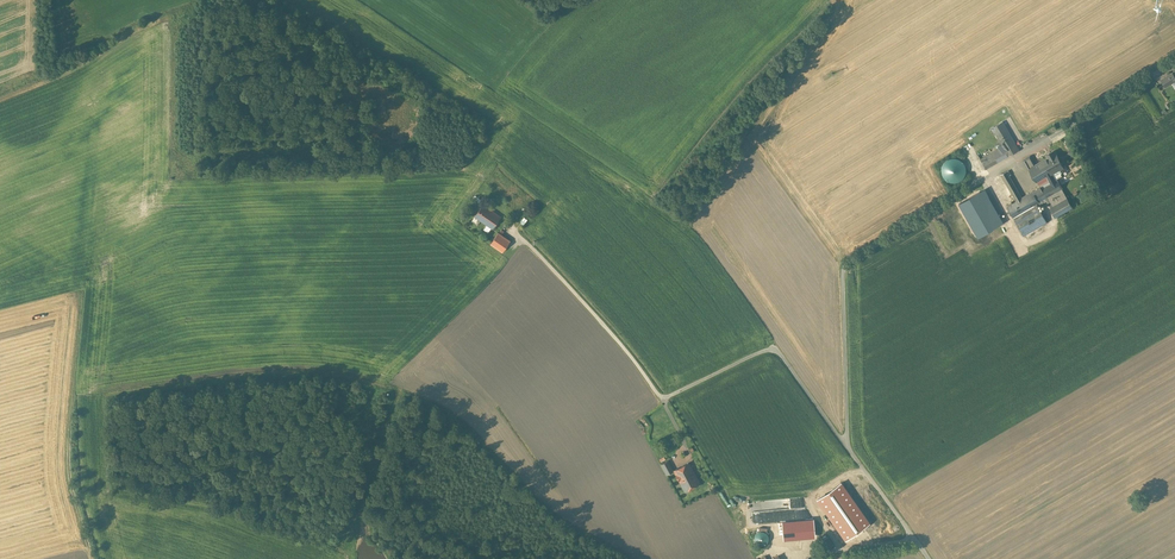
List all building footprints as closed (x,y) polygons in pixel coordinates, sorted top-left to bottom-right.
[(1161,80),(1165,87),(1174,81),(1174,79),(1174,77),(1172,73),(1161,80)] [(1019,149),(1003,121),(992,128),(1002,146),(1008,156),(1019,149)] [(1002,146),(980,159),(978,155),(986,169),(1008,156),(1002,146)] [(1035,164),(1029,168),(1037,182),(1037,181),(1063,166),(1061,161),(1062,159),(1061,158),(1059,157),(1058,157),(1056,153),(1055,153),(1054,150),(1046,155),(1047,157),(1035,164)] [(1035,164),(1030,156),(1023,160),(1029,169),(1029,168),(1035,164)] [(942,175),(944,178),(947,180),(951,182),(955,182),(958,181),(961,179),(964,176),(965,173),(966,169),(964,165),(962,161),(959,159),(955,158),(951,158),(947,159),(944,162),(942,165),(941,168),(941,172),(942,175)] [(1063,166),(1037,181),(1040,186),(1033,191),(1040,203),(1047,199),(1046,198),(1062,189),(1063,188),(1057,179),(1064,176),(1062,172),(1064,171),(1065,169),(1063,166)] [(1022,197),(1007,171),(1001,174),(1016,201),(1007,206),(1024,235),(1047,222),(1037,205),(1040,203),(1033,191),(1022,197)] [(1062,189),(1046,198),(1047,199),(1051,208),(1067,198),(1062,189)] [(1051,208),(1056,216),(1072,206),(1067,198),(1051,208)] [(500,216),(483,204),(475,216),(492,228),(500,216)] [(510,240),(498,232),(490,243),(502,251),(510,240)] [(673,471),(667,460),(661,463),(667,474),(673,471)] [(688,462),(674,470),(685,490),(699,483),(688,462)] [(818,522),(781,517),(777,546),(799,549),(801,535),(795,534),(795,531),(816,534),(818,522)] [(762,531),(761,531),(759,531),(758,531),(757,532),(756,533),(755,534),(755,535),(754,536),(754,537),(754,538),(754,539),(754,540),(755,541),(755,542),(756,543),(757,544),(758,544),(759,545),(760,545),(762,545),(763,545),(764,544),(765,544),(766,543),(767,542),(767,541),(768,540),(768,539),(768,538),(768,536),(768,535),(767,534),(766,533),(765,532),(764,531),(763,531),(762,531)] [(827,536),(821,541),(827,548),(833,544),(827,536)]
